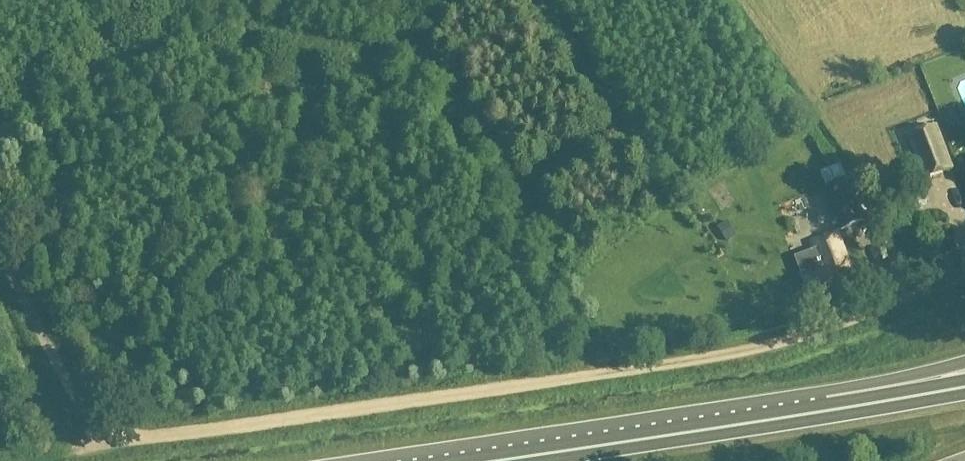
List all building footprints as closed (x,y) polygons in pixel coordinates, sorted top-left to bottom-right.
[(952,170),(935,125),(906,138),(921,182),(952,170)] [(864,220),(847,179),(822,189),(839,231),(864,220)] [(808,294),(853,277),(835,233),(809,244),(820,270),(801,277),(808,294)]
